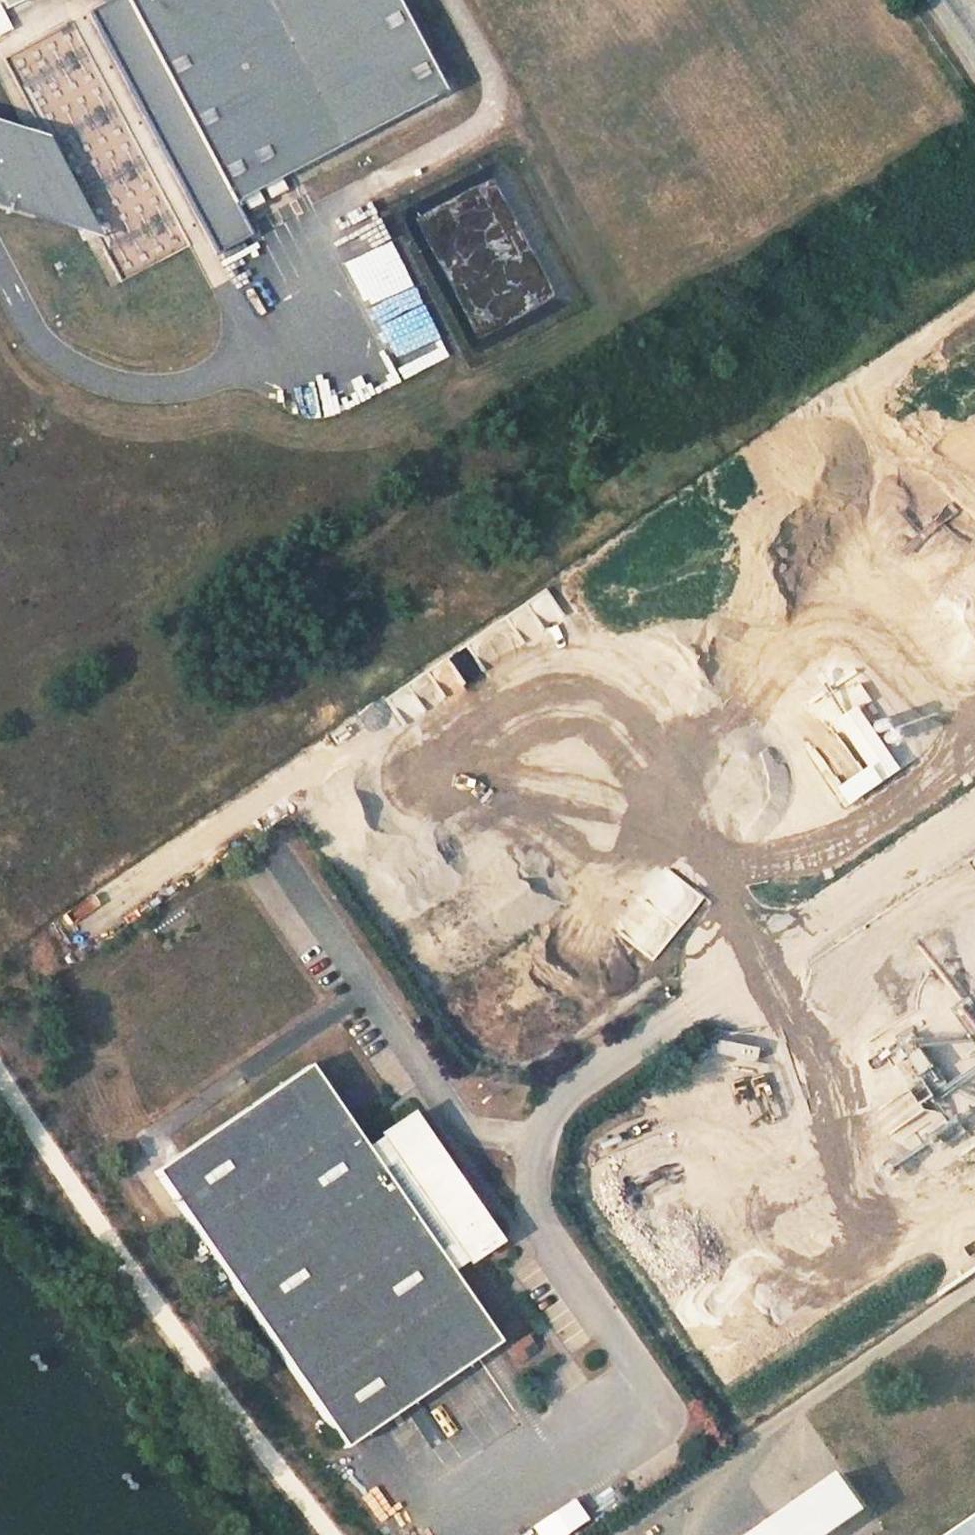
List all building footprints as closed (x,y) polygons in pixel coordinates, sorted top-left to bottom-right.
[(106,285),(194,248),(96,16),(135,0),(0,0),(0,34),(106,285)] [(388,0),(135,0),(96,16),(194,248),(240,225),(221,184),(429,88),(388,0)] [(927,1000),(927,1041),(911,1056),(927,1074),(919,1081),(919,1095),(932,1109),(933,1133),(941,1142),(949,1142),(974,1118),(974,1064),(967,1055),(966,1055),(946,1034),(969,1034),(974,1028),(974,1000),(927,1000)] [(156,1179),(344,1450),(503,1339),(458,1275),(501,1245),(409,1114),(365,1144),(311,1068),(156,1179)] [(530,1333),(508,1344),(518,1363),(540,1351),(530,1333)] [(758,1534),(829,1534),(873,1505),(851,1472),(758,1534)] [(591,1518),(576,1496),(533,1525),(539,1534),(566,1534),(591,1518)]
